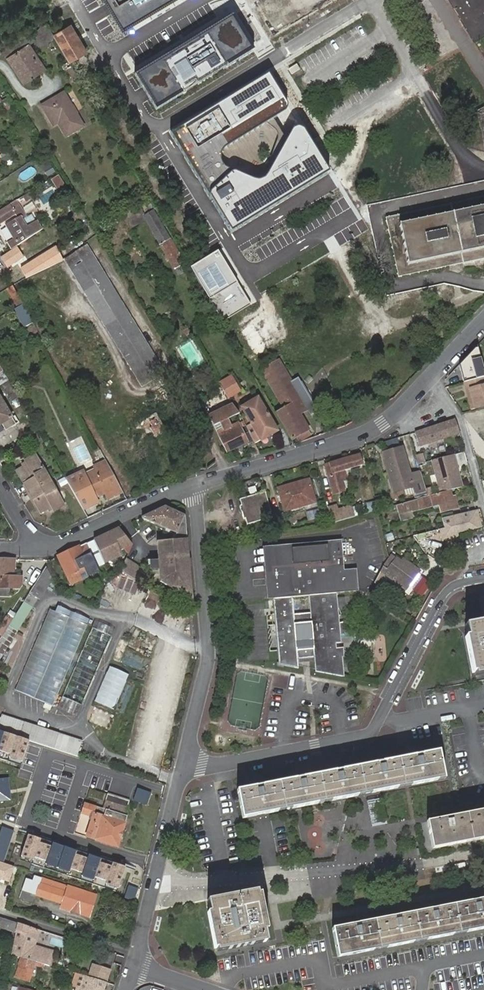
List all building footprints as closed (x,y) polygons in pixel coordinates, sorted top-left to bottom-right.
[(172,0),(100,0),(119,31),(172,0)] [(336,0),(310,0),(315,11),(336,0)] [(476,38),(453,0),(448,0),(472,40),(476,38)] [(476,38),(483,33),(483,0),(453,0),(476,38)] [(254,51),(233,17),(135,76),(156,111),(254,51)] [(40,48),(54,39),(53,36),(46,25),(32,34),(36,40),(40,48)] [(54,39),(68,61),(69,62),(87,52),(71,26),(53,36),(54,39)] [(28,45),(36,40),(32,34),(20,41),(13,46),(17,52),(6,59),(9,63),(13,60),(17,65),(12,69),(17,75),(21,72),(28,81),(46,69),(28,45)] [(17,52),(13,46),(2,53),(6,59),(17,52)] [(13,60),(9,63),(12,69),(17,65),(13,60)] [(67,75),(73,71),(69,62),(68,61),(61,65),(67,75)] [(299,70),(296,64),(287,69),(291,75),(299,70)] [(23,84),(28,81),(21,72),(17,75),(23,84)] [(269,74),(175,130),(233,234),(330,174),(304,132),(301,130),(298,130),(269,176),(266,179),(262,181),(257,181),(235,172),(228,167),(224,161),(223,154),(230,147),(290,108),(269,74)] [(40,104),(50,122),(57,118),(61,123),(57,125),(63,137),(85,124),(64,90),(40,104)] [(13,103),(9,97),(5,100),(9,105),(13,103)] [(57,118),(50,122),(53,127),(57,125),(61,123),(57,118)] [(22,139),(31,133),(27,127),(18,133),(22,139)] [(56,175),(57,174),(53,167),(45,172),(49,179),(56,175)] [(50,180),(60,194),(66,190),(56,176),(50,180)] [(386,218),(400,280),(483,262),(483,197),(386,218)] [(0,211),(0,225),(16,215),(18,218),(19,217),(21,219),(27,216),(17,200),(0,211)] [(184,263),(148,201),(139,206),(145,216),(143,217),(145,221),(173,269),(184,263)] [(145,216),(139,206),(121,216),(130,231),(145,221),(143,217),(145,216)] [(36,221),(32,215),(28,218),(24,220),(28,227),(36,221)] [(18,218),(4,226),(12,240),(7,243),(11,250),(16,247),(27,239),(41,230),(36,221),(28,227),(24,220),(28,218),(27,216),(21,219),(19,217),(18,218)] [(34,250),(27,239),(16,247),(17,249),(1,259),(7,268),(34,250)] [(21,281),(62,261),(58,252),(17,272),(21,281)] [(91,253),(68,267),(140,385),(163,371),(91,253)] [(223,322),(252,304),(226,260),(196,279),(223,322)] [(188,271),(184,263),(173,269),(178,277),(188,271)] [(476,348),(460,364),(465,383),(483,378),(483,368),(479,348),(476,348)] [(276,413),(291,439),(297,436),(300,441),(309,435),(307,431),(309,429),(299,414),(307,409),(278,360),(258,372),(282,410),(276,413)] [(229,378),(237,392),(239,391),(231,377),(229,378)] [(219,383),(227,397),(237,392),(229,378),(219,383)] [(464,383),(467,392),(470,391),(473,399),(483,396),(483,378),(465,383),(464,383)] [(9,396),(15,393),(8,382),(2,385),(9,396)] [(476,410),(483,408),(483,396),(473,399),(476,410)] [(241,407),(260,440),(277,431),(258,397),(241,407)] [(2,424),(6,430),(15,425),(0,399),(0,425),(2,424)] [(204,403),(212,416),(216,413),(209,400),(204,403)] [(455,419),(414,433),(418,446),(459,433),(455,419)] [(215,429),(226,453),(247,442),(238,423),(221,431),(218,427),(215,429)] [(248,444),(252,457),(261,454),(253,442),(248,444)] [(424,488),(420,472),(411,475),(403,448),(384,453),(395,493),(414,488),(416,495),(426,493),(424,488)] [(369,464),(367,453),(325,465),(332,490),(342,487),(340,477),(339,472),(369,464)] [(422,454),(415,456),(418,464),(424,463),(422,454)] [(17,473),(29,493),(50,481),(36,456),(25,462),(26,464),(28,467),(25,469),(17,473)] [(452,456),(432,461),(441,494),(449,492),(461,489),(452,456)] [(106,494),(109,499),(123,493),(113,475),(107,463),(106,462),(95,467),(96,469),(98,473),(87,478),(85,474),(84,472),(67,480),(84,510),(98,503),(96,499),(95,495),(105,490),(106,494)] [(339,472),(340,477),(370,469),(369,464),(339,472)] [(96,469),(85,474),(87,478),(98,473),(96,469)] [(278,489),(285,513),(304,507),(309,521),(321,517),(310,479),(278,489)] [(50,481),(29,493),(41,514),(48,510),(51,508),(53,511),(54,513),(65,507),(50,481)] [(105,490),(95,495),(96,499),(106,494),(105,490)] [(452,501),(449,492),(441,494),(432,496),(427,498),(397,506),(401,522),(414,519),(411,507),(417,505),(419,511),(440,505),(442,512),(457,509),(455,500),(452,501)] [(247,526),(272,519),(265,494),(240,501),(241,506),(239,507),(244,520),(245,520),(247,526)] [(332,521),(356,516),(353,504),(338,507),(337,504),(329,506),(332,521)] [(142,517),(142,518),(176,532),(173,539),(156,541),(160,581),(184,596),(192,595),(188,548),(185,515),(165,506),(142,517)] [(118,528),(92,541),(103,563),(118,556),(116,551),(131,544),(118,528)] [(335,593),(337,593),(359,591),(357,569),(345,570),(342,540),(264,547),(266,598),(273,598),(292,597),(308,595),(335,593)] [(85,544),(57,557),(66,576),(70,584),(87,576),(86,573),(96,568),(85,544)] [(391,556),(389,559),(383,567),(400,580),(398,583),(406,590),(408,587),(413,591),(422,596),(430,585),(422,579),(417,576),(419,572),(411,566),(409,568),(402,563),(391,556)] [(147,570),(127,558),(120,571),(140,583),(147,570)] [(0,560),(0,587),(17,588),(20,585),(20,577),(13,577),(14,560),(0,560)] [(50,567),(46,569),(53,580),(57,578),(50,567)] [(400,580),(383,567),(379,573),(385,577),(385,576),(397,584),(398,583),(400,580)] [(40,598),(41,599),(53,580),(46,569),(45,568),(0,637),(0,660),(40,598)] [(379,573),(374,584),(378,586),(385,577),(379,573)] [(292,597),(273,598),(279,664),(298,668),(297,659),(315,657),(316,672),(343,677),(341,657),(343,657),(342,649),(335,649),(335,642),(339,642),(335,593),(308,595),(310,614),(293,615),(292,597)] [(56,612),(50,609),(15,689),(52,705),(90,619),(59,606),(56,612)] [(476,676),(483,674),(483,622),(466,625),(468,636),(465,637),(472,674),(475,673),(476,676)] [(93,628),(63,697),(82,706),(113,636),(93,628)] [(95,702),(115,709),(128,673),(108,665),(95,702)] [(78,715),(81,705),(61,698),(58,707),(78,715)] [(1,714),(0,718),(0,719),(0,731),(33,741),(54,748),(58,733),(1,714)] [(0,731),(0,751),(0,750),(12,754),(11,758),(25,763),(33,741),(0,731)] [(54,748),(77,755),(82,740),(58,733),(54,748)] [(248,746),(247,740),(240,741),(241,748),(248,746)] [(240,741),(232,742),(234,749),(241,748),(240,741)] [(436,753),(234,790),(240,817),(442,780),(436,753)] [(0,779),(0,800),(11,799),(10,791),(8,778),(0,779)] [(103,809),(125,816),(130,801),(108,794),(103,809)] [(117,847),(127,817),(125,816),(103,809),(84,803),(81,814),(90,817),(89,820),(92,820),(86,837),(117,847)] [(424,823),(429,850),(454,846),(483,840),(483,811),(449,818),(424,823)] [(0,828),(0,861),(3,862),(14,831),(0,827),(0,828)] [(39,839),(28,836),(22,856),(34,859),(35,856),(47,860),(46,864),(70,871),(71,868),(84,872),(82,876),(95,880),(96,877),(108,880),(107,884),(120,888),(127,867),(113,862),(112,866),(100,863),(102,859),(90,855),(88,859),(75,854),(76,851),(52,843),(51,847),(38,843),(39,839)] [(10,883),(15,866),(3,862),(0,861),(0,879),(10,883)] [(35,896),(39,884),(41,878),(35,876),(33,882),(27,880),(23,892),(35,896)] [(41,878),(39,884),(66,893),(62,904),(61,908),(88,916),(95,896),(41,878)] [(39,884),(35,896),(62,904),(66,893),(39,884)] [(207,912),(215,951),(266,941),(264,929),(267,929),(260,893),(257,893),(256,891),(209,900),(211,912),(207,912)] [(483,930),(483,900),(330,929),(335,958),(483,930)] [(0,918),(0,929),(16,934),(18,924),(0,918)] [(18,924),(16,934),(12,955),(22,958),(45,965),(50,966),(54,954),(35,947),(40,931),(18,924)] [(255,955),(267,953),(265,942),(253,945),(255,955)] [(45,965),(22,958),(16,978),(29,982),(33,966),(43,969),(45,965)] [(110,970),(92,964),(88,978),(106,983),(110,970)] [(76,974),(72,987),(77,988),(76,989),(103,989),(106,983),(88,978),(76,974)]
